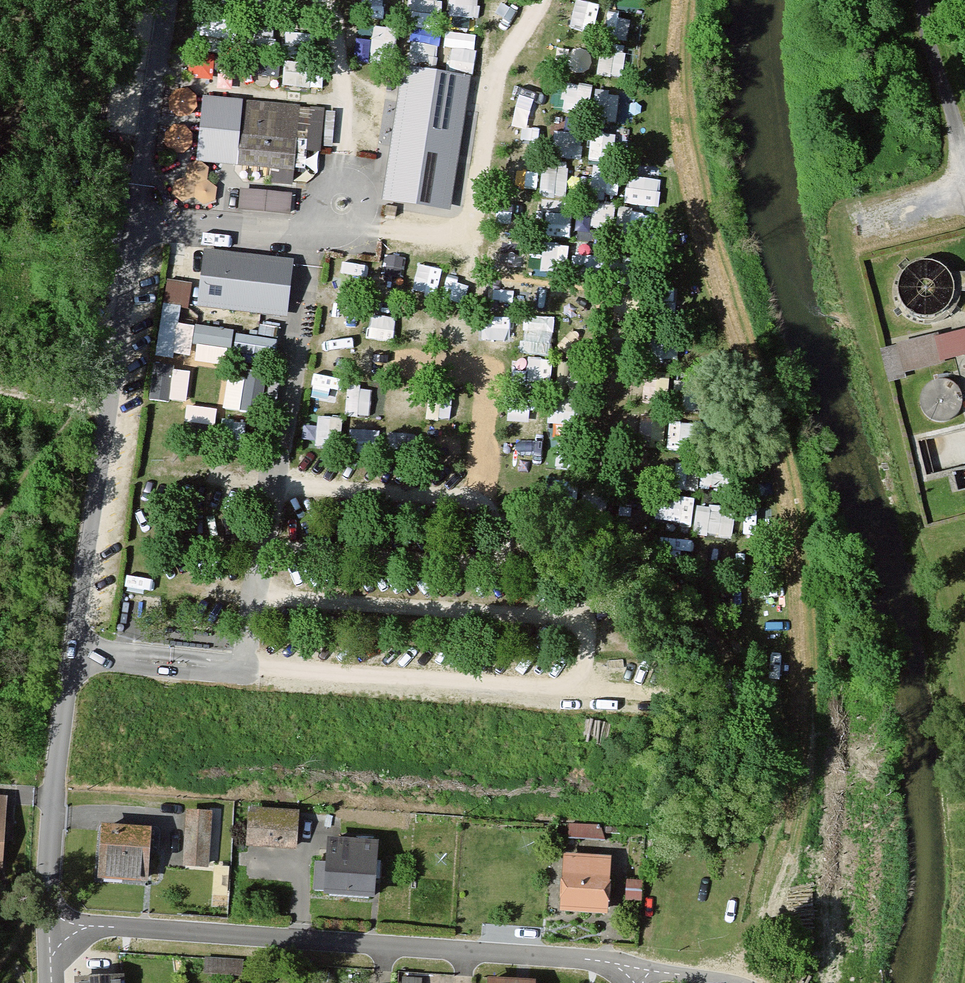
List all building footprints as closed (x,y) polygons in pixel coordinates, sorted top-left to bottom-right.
[(397,0),(373,0),(373,6),(397,8),(397,0)] [(438,0),(410,0),(410,14),(439,13),(438,0)] [(484,0),(447,0),(446,24),(483,26),(484,0)] [(610,35),(630,35),(629,18),(610,18),(610,35)] [(408,62),(436,63),(436,39),(408,38),(408,62)] [(471,81),(404,70),(383,201),(450,211),(471,81)] [(559,99),(582,100),(583,81),(560,80),(559,99)] [(593,109),(619,113),(623,88),(597,84),(593,109)] [(322,152),(325,108),(204,101),(200,162),(270,167),(269,184),(293,186),(294,169),(307,170),(308,151),(322,152)] [(573,128),(555,128),(554,154),(572,154),(573,128)] [(659,203),(663,176),(630,172),(627,199),(659,203)] [(592,193),(619,194),(620,178),(593,177),(592,193)] [(292,194),(240,190),(239,211),(290,214),(292,194)] [(293,259),(205,252),(200,309),(288,317),(293,259)] [(952,272),(945,264),(934,258),(922,257),(910,261),(901,268),(895,279),(894,291),(898,303),(905,312),(916,318),(928,319),(940,316),(950,308),(955,297),(956,291),(964,291),(964,272),(952,272)] [(433,288),(434,266),(414,265),(413,287),(433,288)] [(168,276),(158,350),(199,356),(201,341),(233,345),(235,327),(180,319),(186,278),(168,276)] [(526,346),(557,347),(559,312),(527,311),(526,346)] [(878,349),(887,379),(943,363),(942,360),(964,354),(964,330),(936,339),(934,333),(878,349)] [(274,352),(275,334),(234,332),(233,349),(274,352)] [(518,377),(553,379),(554,358),(531,357),(531,365),(518,365),(518,377)] [(150,395),(190,397),(192,363),(152,361),(150,395)] [(949,420),(959,412),(962,400),(959,389),(949,380),(937,379),(926,384),(919,394),(919,406),(926,417),(937,422),(949,420)] [(374,411),(375,383),(348,383),(348,410),(374,411)] [(217,421),(219,405),(189,402),(187,417),(217,421)] [(694,496),(668,488),(662,507),(688,516),(694,496)] [(695,503),(695,528),(728,529),(728,504),(695,503)] [(211,805),(213,857),(225,857),(223,805),(211,805)] [(249,808),(247,846),(296,849),(299,811),(249,808)] [(210,811),(186,811),(185,864),(209,864),(210,811)] [(570,833),(604,835),(605,821),(570,819),(570,833)] [(151,829),(103,825),(99,879),(147,882),(151,829)] [(376,843),(328,840),(324,893),(372,897),(376,843)] [(611,857),(564,854),(561,912),(609,914),(611,857)]
